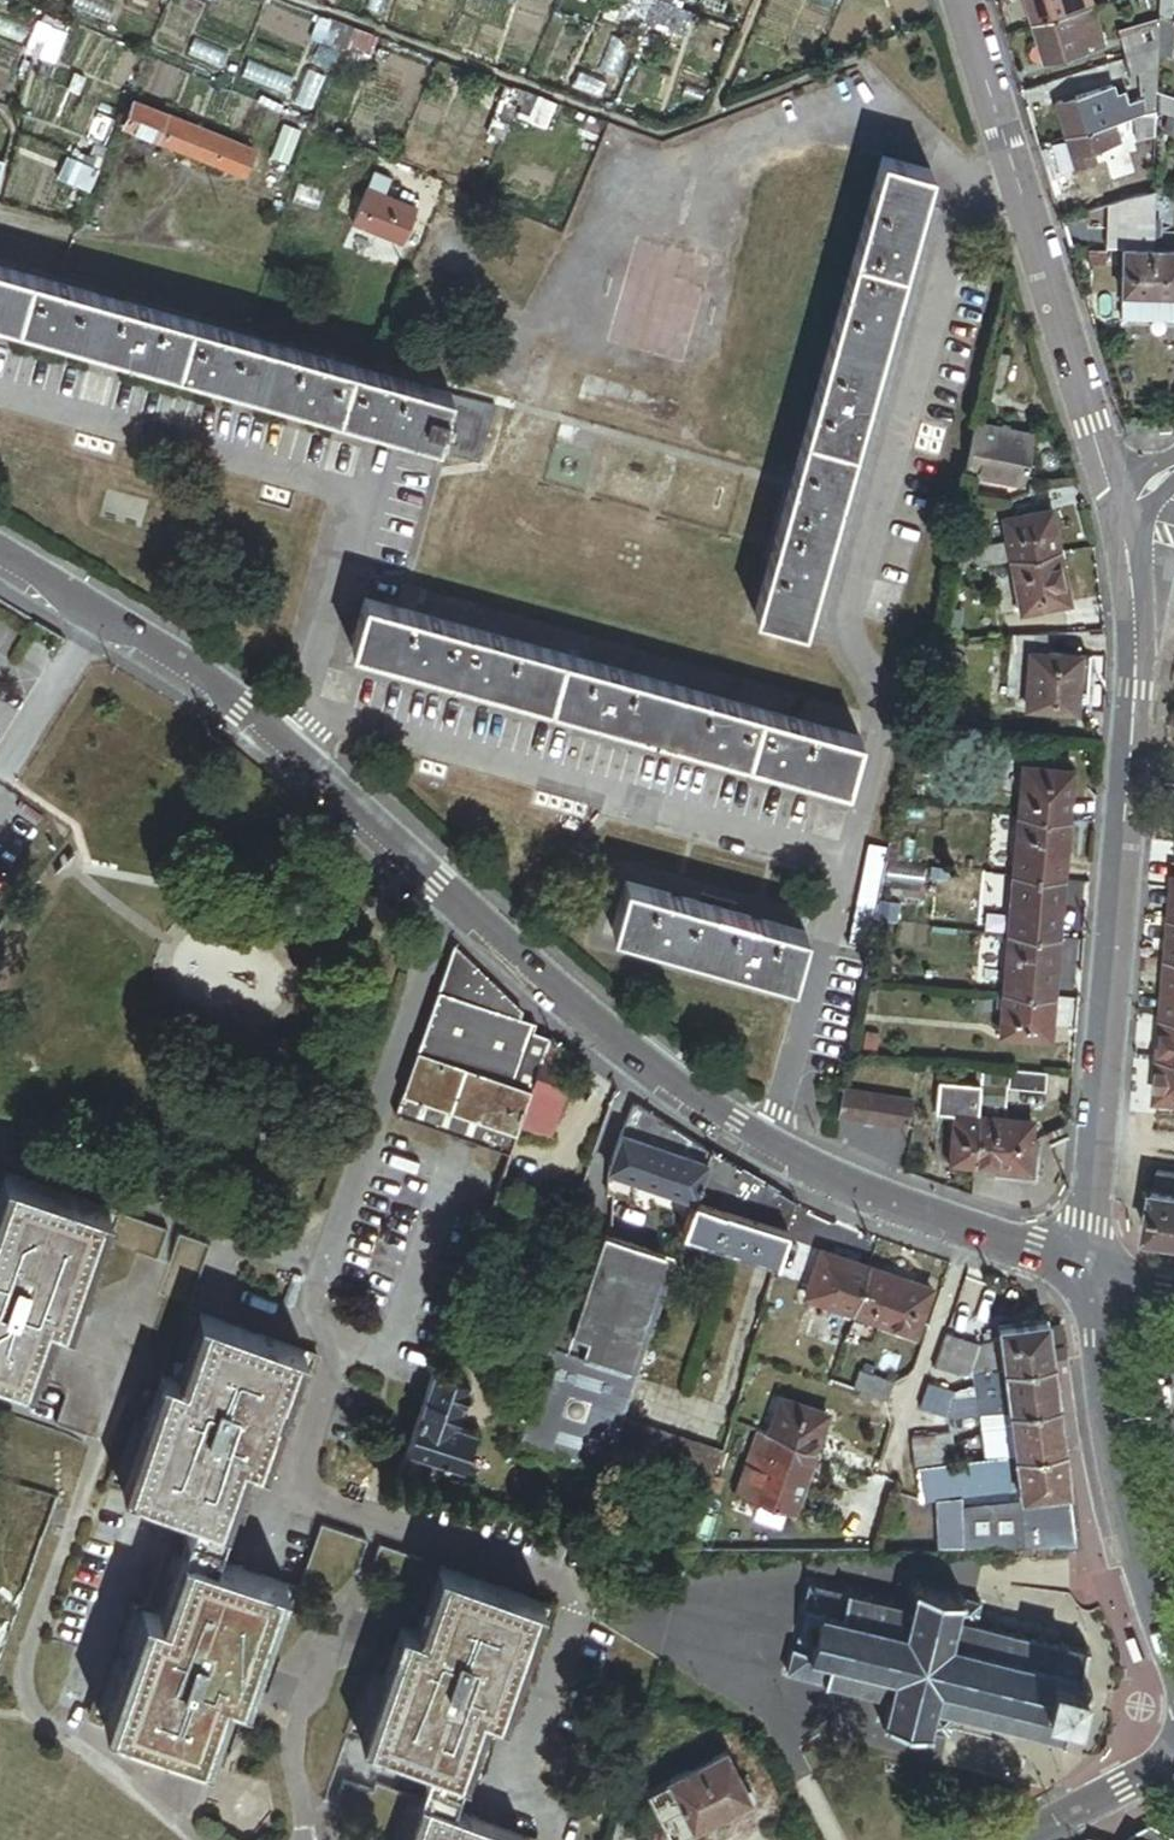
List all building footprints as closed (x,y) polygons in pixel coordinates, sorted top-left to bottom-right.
[(1030,28),(1069,16),(1064,1),(1068,0),(1021,0),(1030,28)] [(1064,1),(1069,16),(1094,9),(1092,0),(1068,0),(1064,1)] [(1073,30),(1069,16),(1030,28),(1034,44),(1040,62),(1041,65),(1090,50),(1083,27),(1073,30)] [(1172,63),(1172,25),(1157,20),(1157,27),(1157,51),(1156,57),(1172,63)] [(1157,51),(1157,27),(1125,38),(1131,59),(1157,51)] [(1131,59),(1125,38),(1115,41),(1122,62),(1128,60),(1131,59)] [(1040,62),(1034,44),(1030,45),(1026,53),(1029,60),(1035,64),(1040,62)] [(1157,51),(1131,59),(1128,60),(1133,76),(1143,73),(1142,104),(1141,119),(1154,116),(1155,92),(1156,57),(1157,51)] [(1128,60),(1122,62),(1126,78),(1133,76),(1128,60)] [(1109,92),(1093,96),(1099,117),(1116,112),(1112,100),(1109,92)] [(1155,92),(1154,116),(1173,123),(1173,98),(1155,92)] [(1055,108),(1065,143),(1103,131),(1099,117),(1093,96),(1055,108)] [(1122,96),(1112,100),(1116,112),(1126,108),(1122,96)] [(1141,119),(1142,104),(1126,108),(1116,112),(1099,117),(1103,131),(1114,128),(1134,122),(1141,119)] [(134,106),(124,130),(241,176),(251,152),(134,106)] [(1154,116),(1141,119),(1134,122),(1142,146),(1153,142),(1154,116)] [(1103,131),(1065,143),(1065,144),(1069,156),(1071,163),(1092,156),(1120,148),(1114,128),(1103,131)] [(1069,156),(1065,144),(1058,147),(1061,158),(1069,156)] [(1092,156),(1071,163),(1075,175),(1096,169),(1092,156)] [(880,159),(754,618),(804,632),(815,591),(836,515),(858,432),(884,340),(915,226),(929,172),(880,159)] [(418,233),(425,217),(381,199),(388,183),(374,177),(367,193),(353,227),(400,246),(407,228),(418,233)] [(1154,221),(1154,197),(1151,196),(1124,205),(1122,252),(1154,252),(1154,237),(1154,221)] [(1120,252),(1120,298),(1173,299),(1173,253),(1154,252),(1122,252),(1120,252)] [(451,398),(0,271),(0,323),(52,338),(137,361),(216,384),(293,406),(388,432),(437,446),(451,398)] [(1120,298),(1119,323),(1173,323),(1173,299),(1120,298)] [(129,409),(133,395),(104,387),(100,401),(129,409)] [(493,410),(451,398),(437,446),(435,453),(478,465),(493,410)] [(971,416),(961,470),(1018,481),(1028,427),(971,416)] [(999,519),(1003,539),(1007,559),(1054,550),(1046,510),(999,519)] [(1003,539),(946,550),(942,571),(1007,559),(1003,539)] [(1054,550),(1007,559),(1017,612),(1065,602),(1054,550)] [(365,603),(352,652),(846,789),(859,741),(365,603)] [(1051,632),(1007,634),(1012,652),(1008,699),(1027,701),(1053,703),(1052,712),(1085,715),(1090,660),(1048,655),(1051,632)] [(1053,703),(1027,701),(1026,710),(1052,712),(1053,703)] [(1024,769),(1020,817),(1068,821),(1071,773),(1024,769)] [(1068,821),(1020,817),(1015,879),(1063,883),(1068,821)] [(888,856),(869,852),(848,950),(867,954),(888,856)] [(1058,941),(1063,883),(1015,879),(1010,937),(1058,941)] [(625,886),(611,935),(791,985),(805,936),(625,886)] [(1054,999),(1058,941),(1010,937),(1005,995),(1054,999)] [(463,960),(456,954),(397,1123),(507,1162),(521,1122),(550,1041),(533,1036),(535,1028),(518,1022),(521,1014),(463,960)] [(1170,961),(1166,1020),(1173,1021),(1173,961),(1170,961)] [(1049,1057),(1054,999),(1005,995),(1000,1054),(1049,1057)] [(1166,1020),(1163,1062),(1173,1063),(1173,1021),(1166,1020)] [(550,1041),(521,1122),(551,1132),(569,1083),(562,1080),(563,1077),(560,1076),(567,1057),(551,1043),(550,1041)] [(1163,1062),(1160,1104),(1173,1105),(1173,1063),(1163,1062)] [(1045,1095),(1047,1077),(1010,1074),(1010,1077),(1008,1091),(1045,1095)] [(984,1075),(984,1077),(976,1172),(998,1174),(998,1180),(1027,1183),(1036,1175),(1039,1145),(1033,1145),(1035,1128),(1005,1125),(1008,1091),(1010,1077),(984,1075)] [(976,1172),(984,1077),(973,1076),(972,1093),(939,1090),(936,1123),(955,1124),(951,1170),(976,1172)] [(842,1091),(836,1119),(907,1133),(913,1104),(842,1091)] [(710,1153),(631,1104),(616,1133),(619,1134),(707,1164),(710,1153)] [(707,1164),(619,1134),(606,1172),(649,1187),(694,1202),(707,1164)] [(794,1207),(778,1196),(739,1172),(710,1153),(707,1164),(694,1202),(786,1234),(794,1207)] [(1158,1192),(1173,1195),(1173,1173),(1161,1171),(1158,1192)] [(649,1187),(606,1172),(606,1174),(605,1196),(643,1206),(645,1200),(649,1187)] [(18,1394),(42,1332),(56,1337),(90,1249),(101,1218),(2,1180),(0,1185),(0,1387),(18,1394)] [(694,1202),(649,1187),(645,1200),(689,1216),(694,1202)] [(1147,1230),(1173,1235),(1173,1195),(1158,1192),(1147,1230)] [(786,1234),(694,1202),(689,1216),(682,1238),(774,1270),(786,1234)] [(159,1241),(101,1218),(90,1249),(148,1271),(159,1241)] [(550,1334),(515,1443),(607,1473),(612,1454),(622,1425),(676,1257),(602,1233),(583,1293),(568,1340),(550,1334)] [(173,1249),(154,1303),(180,1312),(199,1258),(173,1249)] [(854,1315),(870,1270),(823,1254),(807,1299),(854,1315)] [(933,1292),(870,1270),(854,1315),(918,1337),(933,1292)] [(583,1293),(565,1288),(550,1334),(568,1340),(583,1293)] [(170,1381),(127,1497),(186,1519),(212,1528),(234,1468),(248,1473),(292,1354),(193,1317),(170,1381)] [(1055,1363),(1050,1317),(1002,1323),(1005,1344),(1008,1369),(1055,1363)] [(42,1332),(18,1394),(32,1399),(36,1389),(56,1337),(42,1332)] [(978,1345),(946,1334),(934,1368),(955,1375),(975,1373),(1008,1369),(1005,1344),(978,1345)] [(56,1337),(36,1389),(53,1396),(62,1371),(73,1344),(56,1337)] [(292,1354),(248,1473),(264,1479),(308,1360),(292,1354)] [(1060,1404),(1055,1363),(1008,1369),(1009,1381),(1013,1410),(1060,1404)] [(975,1373),(977,1385),(1009,1381),(1008,1369),(975,1373)] [(448,1372),(445,1379),(455,1383),(458,1375),(448,1372)] [(859,1372),(853,1391),(887,1402),(893,1383),(859,1372)] [(445,1379),(432,1374),(403,1451),(456,1471),(469,1435),(452,1429),(458,1412),(456,1411),(458,1406),(460,1407),(466,1391),(463,1389),(464,1386),(455,1383),(445,1379)] [(113,1492),(127,1497),(170,1381),(156,1375),(145,1404),(113,1492)] [(979,1399),(980,1413),(982,1413),(1013,1410),(1009,1381),(977,1385),(979,1399)] [(957,1396),(928,1385),(920,1408),(950,1417),(954,1403),(957,1396)] [(1164,1386),(1164,1404),(1173,1404),(1173,1385),(1164,1386)] [(979,1399),(954,1403),(950,1417),(980,1413),(979,1399)] [(827,1417),(781,1401),(769,1437),(815,1453),(827,1417)] [(1066,1451),(1060,1404),(1013,1410),(1014,1421),(1018,1457),(1066,1451)] [(64,1410),(54,1439),(86,1450),(96,1421),(64,1410)] [(1013,1410),(982,1413),(983,1425),(1014,1421),(1013,1410)] [(1014,1421),(983,1425),(988,1461),(1018,1457),(1014,1421)] [(683,1477),(708,1485),(715,1462),(720,1463),(722,1457),(622,1425),(612,1454),(641,1463),(683,1477)] [(759,1469),(769,1437),(758,1433),(747,1465),(759,1469)] [(903,1440),(907,1468),(947,1464),(942,1434),(903,1440)] [(815,1453),(769,1437),(759,1469),(747,1465),(737,1494),(794,1513),(815,1453)] [(1023,1499),(1071,1494),(1066,1451),(1018,1457),(1022,1491),(1023,1499)] [(612,1454),(607,1473),(635,1482),(641,1463),(612,1454)] [(1022,1491),(1018,1457),(988,1461),(908,1470),(912,1504),(949,1500),(1022,1491)] [(212,1528),(226,1534),(248,1473),(234,1468),(212,1528)] [(954,1546),(1077,1547),(1071,1494),(1023,1499),(1022,1491),(949,1500),(954,1546)] [(212,1528),(186,1519),(174,1552),(200,1562),(212,1528)] [(312,1571),(343,1583),(344,1580),(358,1585),(368,1557),(323,1541),(312,1571)] [(150,1617),(174,1552),(161,1548),(137,1613),(150,1617)] [(230,1706),(244,1711),(287,1594),(200,1562),(174,1552),(150,1617),(137,1613),(93,1733),(205,1774),(230,1706)] [(433,1611),(444,1583),(385,1561),(374,1590),(433,1611)] [(333,1611),(343,1583),(312,1571),(301,1599),(333,1611)] [(554,1623),(444,1583),(433,1611),(421,1643),(404,1637),(396,1659),(360,1757),(446,1789),(474,1799),(498,1734),(512,1739),(554,1623)] [(788,1651),(781,1677),(817,1685),(815,1689),(821,1691),(822,1688),(836,1691),(836,1695),(841,1696),(842,1692),(858,1696),(857,1700),(862,1701),(864,1698),(879,1702),(875,1722),(869,1721),(868,1725),(874,1726),(873,1731),(878,1732),(879,1726),(916,1736),(915,1740),(920,1741),(921,1737),(931,1740),(931,1744),(934,1746),(942,1718),(958,1722),(958,1727),(962,1728),(964,1724),(979,1728),(979,1732),(984,1734),(984,1729),(1001,1734),(1000,1738),(1005,1739),(1006,1735),(1022,1740),(1022,1744),(1028,1744),(1028,1741),(1047,1745),(1047,1750),(1050,1751),(1051,1746),(1055,1747),(1057,1742),(1054,1740),(1058,1721),(1059,1722),(1060,1723),(1061,1723),(1062,1723),(1063,1723),(1064,1723),(1065,1722),(1066,1721),(1067,1720),(1068,1719),(1068,1718),(1068,1717),(1068,1716),(1068,1715),(1068,1714),(1067,1713),(1066,1713),(1066,1712),(1065,1712),(1072,1686),(1073,1686),(1074,1686),(1074,1685),(1075,1685),(1075,1684),(1076,1684),(1076,1683),(1076,1682),(1076,1681),(1076,1680),(1076,1679),(1075,1678),(1074,1677),(1073,1676),(1072,1676),(1071,1676),(1070,1676),(1069,1676),(1068,1676),(1073,1657),(1078,1658),(1079,1654),(1074,1652),(1074,1649),(1072,1648),(1070,1652),(1051,1647),(1051,1643),(1046,1642),(1045,1646),(1028,1642),(1029,1637),(1025,1636),(1023,1640),(1006,1637),(1007,1632),(1002,1631),(1001,1635),(985,1631),(986,1627),(982,1626),(981,1630),(963,1625),(970,1598),(966,1598),(965,1603),(952,1599),(953,1596),(950,1594),(949,1598),(912,1589),(913,1583),(908,1583),(907,1588),(903,1587),(901,1591),(907,1593),(902,1612),(886,1608),(887,1604),(879,1602),(879,1607),(864,1602),(865,1599),(860,1597),(859,1601),(843,1597),(844,1594),(838,1592),(838,1596),(803,1587),(797,1612),(801,1613),(791,1651),(788,1651)] [(263,1704),(301,1599),(287,1594),(244,1711),(258,1716),(263,1704)] [(93,1733),(137,1613),(124,1608),(79,1728),(93,1733)] [(219,1779),(244,1711),(230,1706),(205,1774),(219,1779)] [(488,1804),(512,1739),(498,1734),(474,1799),(488,1804)] [(743,1797),(731,1773),(673,1803),(681,1818),(664,1827),(671,1839),(683,1839),(735,1813),(731,1803),(743,1797)] [(474,1799),(446,1789),(433,1822),(462,1832),(474,1799)] [(748,1806),(743,1797),(731,1803),(735,1813),(748,1806)] [(418,1816),(376,1800),(374,1806),(366,1827),(400,1839),(409,1839),(418,1816)] [(618,1813),(611,1839),(632,1839),(618,1813)] [(433,1822),(418,1816),(409,1839),(427,1839),(433,1822)] [(433,1822),(427,1839),(483,1839),(462,1832),(433,1822)]
